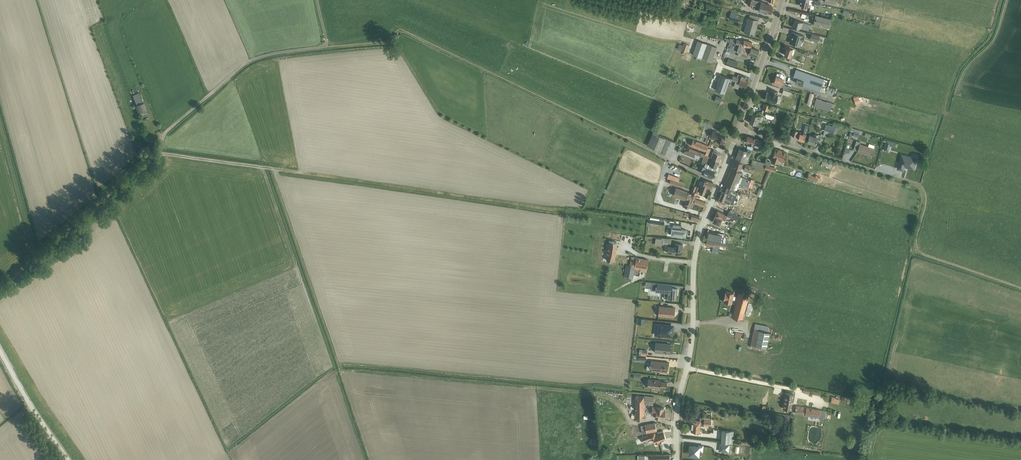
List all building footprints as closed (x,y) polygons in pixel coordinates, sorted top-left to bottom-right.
[(765,2),(760,1),(755,0),(748,0),(747,5),(752,5),(759,6),(758,11),(762,12),(763,11),(771,12),(772,12),(772,9),(772,6),(764,4),(765,2)] [(832,19),(815,15),(813,25),(829,28),(832,19)] [(758,20),(748,17),(744,32),(754,34),(758,20)] [(795,20),(792,27),(799,29),(799,27),(804,29),(809,31),(810,25),(811,25),(803,22),(795,20)] [(803,41),(805,35),(792,32),(790,36),(792,36),(790,42),(799,45),(800,40),(803,41)] [(707,44),(697,40),(692,55),(711,61),(712,61),(713,62),(714,59),(713,58),(717,47),(707,44)] [(750,47),(743,45),(739,44),(737,52),(741,53),(742,50),(750,53),(750,54),(752,55),(753,54),(757,56),(759,50),(750,47)] [(791,60),(794,50),(787,47),(785,51),(784,53),(784,54),(787,56),(786,59),(791,60)] [(820,91),(824,79),(801,71),(802,69),(797,67),(796,69),(795,69),(793,76),(797,78),(795,82),(802,85),(803,82),(807,84),(806,86),(820,91)] [(783,88),(789,90),(790,87),(784,85),(785,83),(782,82),(784,76),(782,75),(783,74),(779,73),(779,74),(777,73),(774,81),(775,81),(774,83),(783,87),(783,88)] [(733,75),(731,79),(735,81),(733,87),(738,88),(740,84),(746,86),(748,80),(745,79),(746,77),(741,75),(737,74),(736,77),(733,75)] [(720,75),(715,90),(725,93),(730,78),(720,75)] [(767,92),(764,99),(775,103),(778,95),(776,95),(778,91),(771,89),(770,93),(767,92)] [(140,112),(146,109),(147,109),(144,101),(143,102),(139,92),(133,94),(137,104),(135,105),(138,113),(140,112)] [(830,110),(832,103),(816,98),(814,105),(830,110)] [(757,129),(765,132),(767,125),(758,122),(760,116),(752,113),(749,122),(759,125),(757,129)] [(806,134),(808,126),(805,125),(804,130),(803,133),(800,132),(798,139),(804,141),(806,134)] [(853,136),(858,138),(860,131),(852,128),(851,131),(854,132),(853,136)] [(713,130),(710,138),(712,138),(724,142),(726,137),(718,134),(719,132),(713,130)] [(653,132),(648,145),(660,150),(660,152),(669,156),(675,141),(653,132)] [(807,142),(815,144),(818,135),(814,133),(813,136),(809,134),(807,142)] [(747,136),(746,142),(749,143),(749,144),(752,145),(753,145),(754,142),(760,144),(761,140),(758,139),(749,136),(747,136)] [(706,151),(708,147),(709,145),(693,139),(691,145),(706,151)] [(869,143),(868,146),(860,144),(860,142),(856,140),(853,148),(858,150),(857,151),(871,156),(874,145),(869,143)] [(708,155),(705,153),(704,153),(690,147),(688,150),(697,154),(704,157),(707,158),(706,160),(707,160),(706,163),(712,165),(716,167),(718,163),(718,162),(719,160),(711,156),(708,155)] [(735,159),(747,164),(751,152),(750,151),(739,148),(738,152),(735,159)] [(711,156),(719,160),(720,158),(721,154),(717,152),(718,151),(714,149),(711,156)] [(773,155),(771,160),(779,163),(780,161),(784,162),(787,154),(787,153),(781,151),(775,149),(773,155)] [(704,157),(697,154),(697,155),(703,157),(702,161),(706,162),(706,163),(707,160),(706,160),(707,158),(704,157)] [(901,154),(897,169),(904,171),(905,167),(914,170),(917,158),(901,154)] [(747,164),(735,159),(732,167),(740,170),(741,167),(743,167),(744,168),(743,170),(752,173),(755,166),(752,165),(751,165),(747,164)] [(752,165),(755,166),(764,169),(766,163),(753,159),(751,165),(752,165)] [(766,163),(764,169),(775,172),(776,167),(770,165),(771,162),(767,160),(766,163)] [(712,165),(706,163),(706,162),(704,165),(704,166),(703,166),(701,171),(700,172),(712,178),(714,173),(715,170),(716,167),(712,165)] [(722,190),(732,194),(733,192),(735,189),(737,182),(740,176),(741,172),(732,168),(727,180),(722,190)] [(809,172),(807,178),(816,182),(818,175),(816,174),(815,176),(811,174),(812,173),(809,172)] [(678,183),(683,185),(684,181),(679,180),(680,177),(668,173),(667,177),(671,179),(678,182),(678,183)] [(740,176),(737,182),(739,183),(754,189),(756,185),(753,184),(755,180),(751,178),(750,180),(740,176)] [(678,182),(671,179),(669,183),(682,187),(683,185),(678,183),(678,182)] [(705,179),(699,193),(703,194),(704,194),(707,187),(711,188),(713,183),(710,182),(705,179)] [(694,191),(696,186),(693,185),(691,190),(692,191),(691,193),(676,187),(673,195),(685,200),(682,206),(687,208),(688,207),(691,208),(693,202),(695,198),(697,192),(694,191)] [(732,194),(722,190),(718,201),(723,203),(724,201),(728,203),(730,196),(731,197),(732,196),(731,200),(739,203),(741,197),(733,194),(732,194)] [(695,198),(693,202),(704,206),(705,202),(695,198)] [(727,214),(727,215),(736,219),(737,216),(737,215),(733,213),(734,210),(730,208),(728,212),(727,214)] [(676,210),(675,212),(680,214),(680,216),(684,217),(684,215),(691,217),(690,219),(691,219),(691,220),(694,221),(694,220),(698,221),(699,216),(676,210)] [(720,218),(725,219),(727,215),(727,214),(725,213),(724,213),(717,210),(715,215),(720,218)] [(720,218),(715,215),(713,221),(714,222),(720,225),(721,222),(728,225),(729,224),(728,223),(729,221),(728,221),(725,219),(720,218)] [(671,228),(671,234),(686,236),(686,230),(680,229),(681,225),(673,224),(673,228),(671,228)] [(707,238),(706,244),(714,246),(714,244),(726,247),(727,243),(707,238)] [(607,243),(606,250),(607,250),(606,255),(607,255),(606,260),(613,261),(614,256),(615,256),(615,254),(615,252),(616,253),(616,249),(616,247),(617,247),(617,242),(609,240),(608,243),(607,243)] [(668,246),(667,253),(674,254),(674,253),(682,254),(683,244),(674,243),(674,247),(668,246)] [(626,265),(624,276),(633,278),(635,269),(646,271),(649,260),(631,256),(630,265),(626,265)] [(657,291),(658,283),(646,281),(645,287),(650,288),(650,285),(651,285),(651,290),(657,291)] [(658,283),(657,291),(664,292),(665,289),(668,290),(668,288),(666,288),(666,287),(669,288),(669,284),(658,283)] [(665,289),(664,292),(663,301),(664,301),(664,298),(676,299),(676,298),(675,298),(676,289),(677,289),(669,288),(666,287),(666,288),(668,288),(668,290),(665,289)] [(726,291),(723,301),(732,303),(733,299),(735,299),(735,296),(734,296),(734,293),(726,291)] [(730,312),(729,316),(742,320),(749,297),(738,294),(733,313),(730,312)] [(659,306),(658,315),(674,317),(675,307),(659,306)] [(667,327),(667,325),(656,324),(654,334),(672,336),(673,327),(667,327)] [(755,324),(750,347),(765,350),(770,332),(771,327),(755,324)] [(656,342),(654,351),(670,353),(671,344),(656,342)] [(651,360),(650,365),(652,364),(651,370),(667,372),(668,366),(669,366),(669,362),(651,360)] [(648,378),(647,386),(656,387),(655,390),(660,390),(660,386),(666,387),(667,382),(661,382),(661,380),(648,378)] [(785,392),(783,408),(791,409),(794,393),(785,392)] [(635,396),(635,418),(644,418),(644,403),(653,405),(654,396),(644,395),(644,396),(636,395),(635,396)] [(796,405),(795,413),(825,418),(827,410),(796,405)] [(652,406),(651,415),(655,415),(655,417),(660,417),(660,416),(664,417),(665,410),(663,409),(664,407),(652,406)] [(626,413),(605,413),(605,421),(614,421),(614,425),(626,425),(626,413)] [(691,427),(690,430),(691,430),(691,431),(700,432),(700,425),(703,425),(704,424),(711,425),(711,420),(710,419),(710,417),(704,417),(700,417),(700,421),(692,420),(692,427),(691,427)] [(655,422),(641,425),(642,433),(646,433),(657,431),(655,422)] [(722,430),(721,441),(732,443),(734,431),(722,430)] [(655,432),(641,437),(643,442),(646,441),(653,438),(655,443),(660,441),(659,440),(666,438),(664,432),(656,435),(655,432)] [(720,443),(719,451),(729,452),(729,444),(720,443)] [(700,452),(701,444),(697,444),(696,446),(692,445),(692,446),(690,446),(689,454),(699,455),(700,452)]
